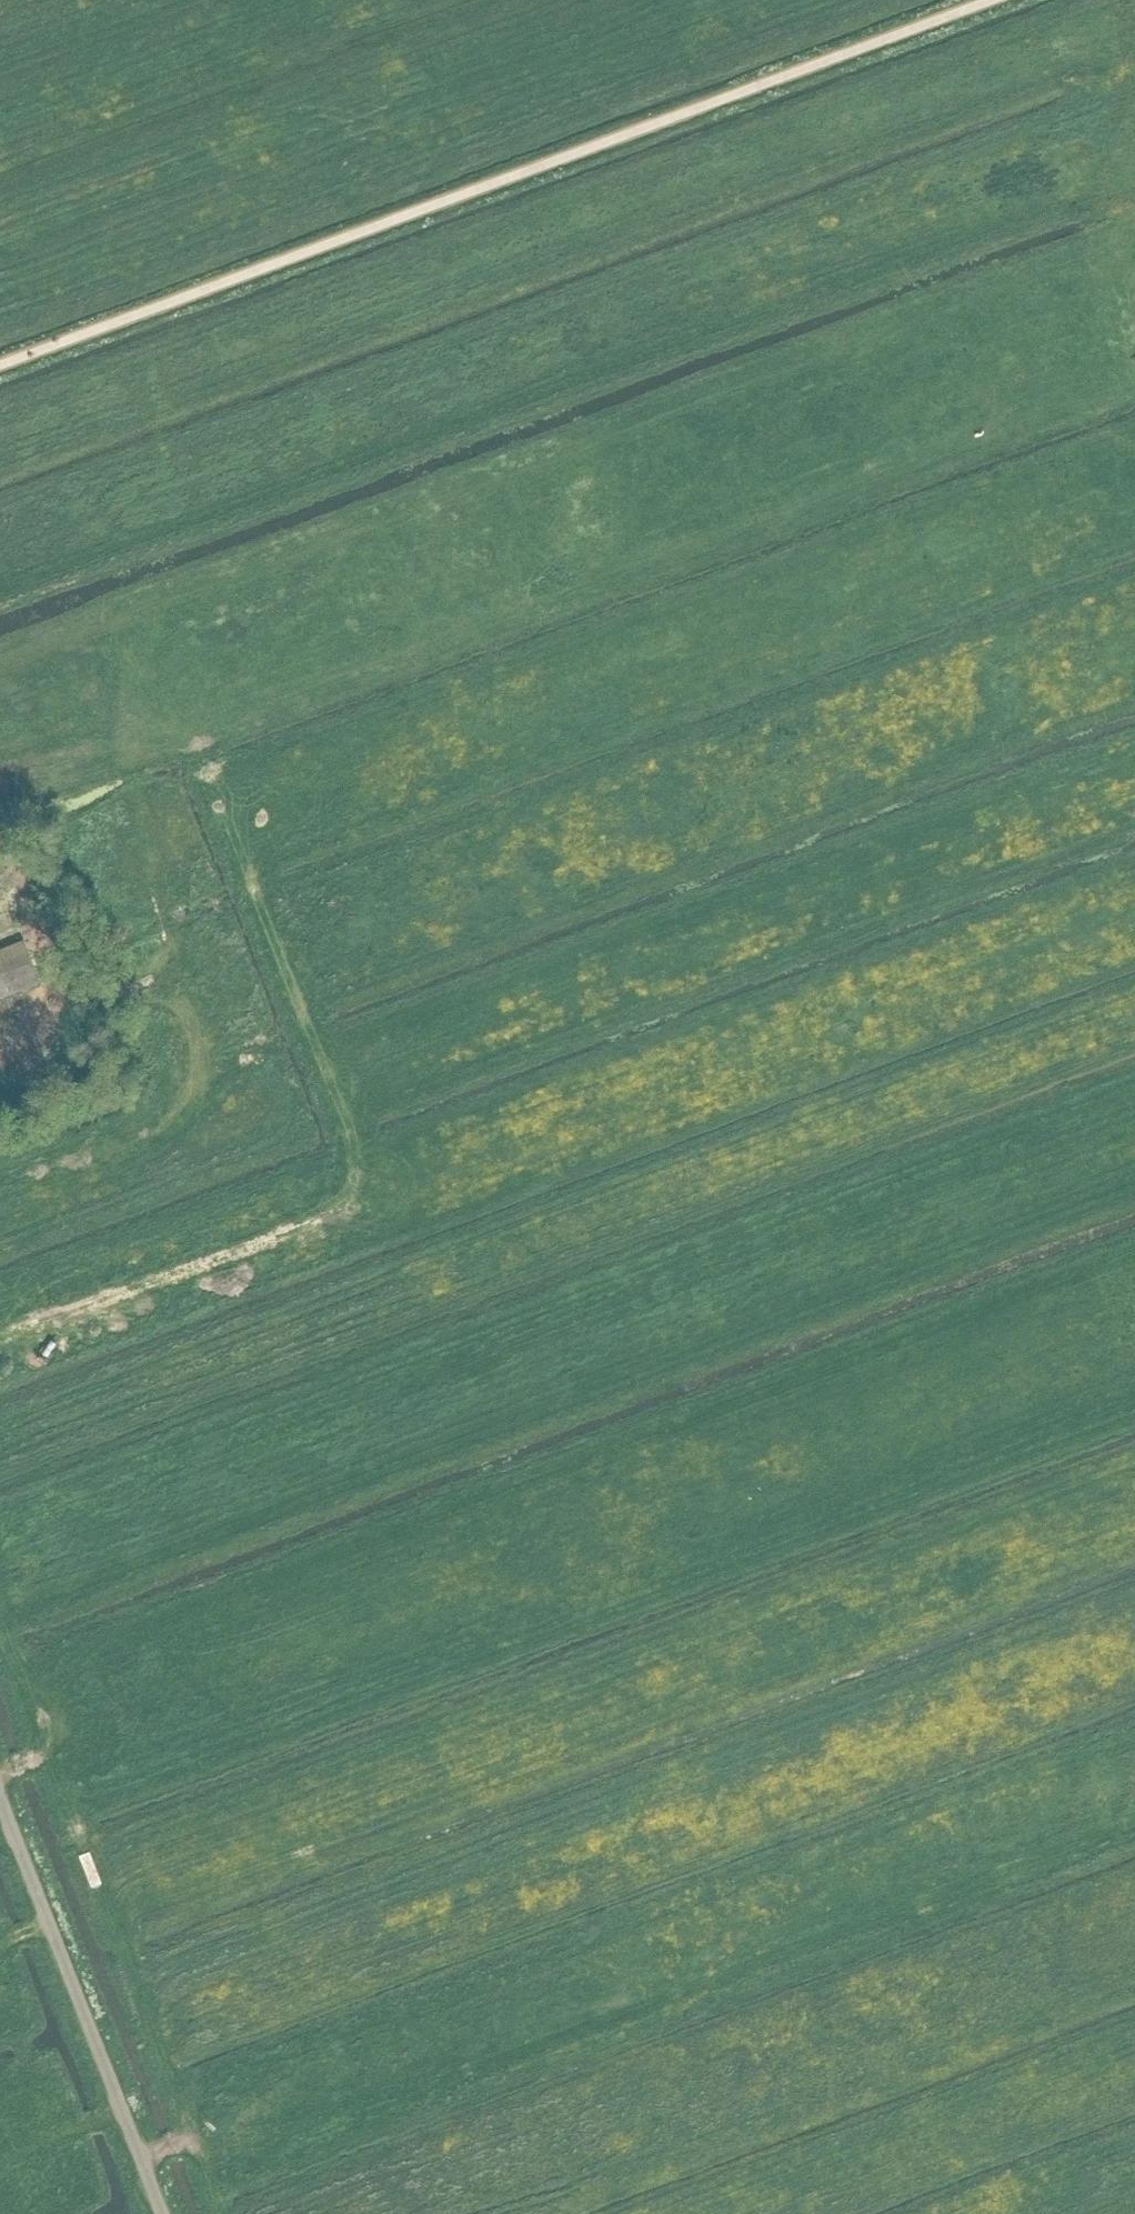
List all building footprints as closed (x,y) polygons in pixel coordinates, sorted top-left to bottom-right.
[(39,980),(22,937),(0,946),(0,996),(39,980)]
